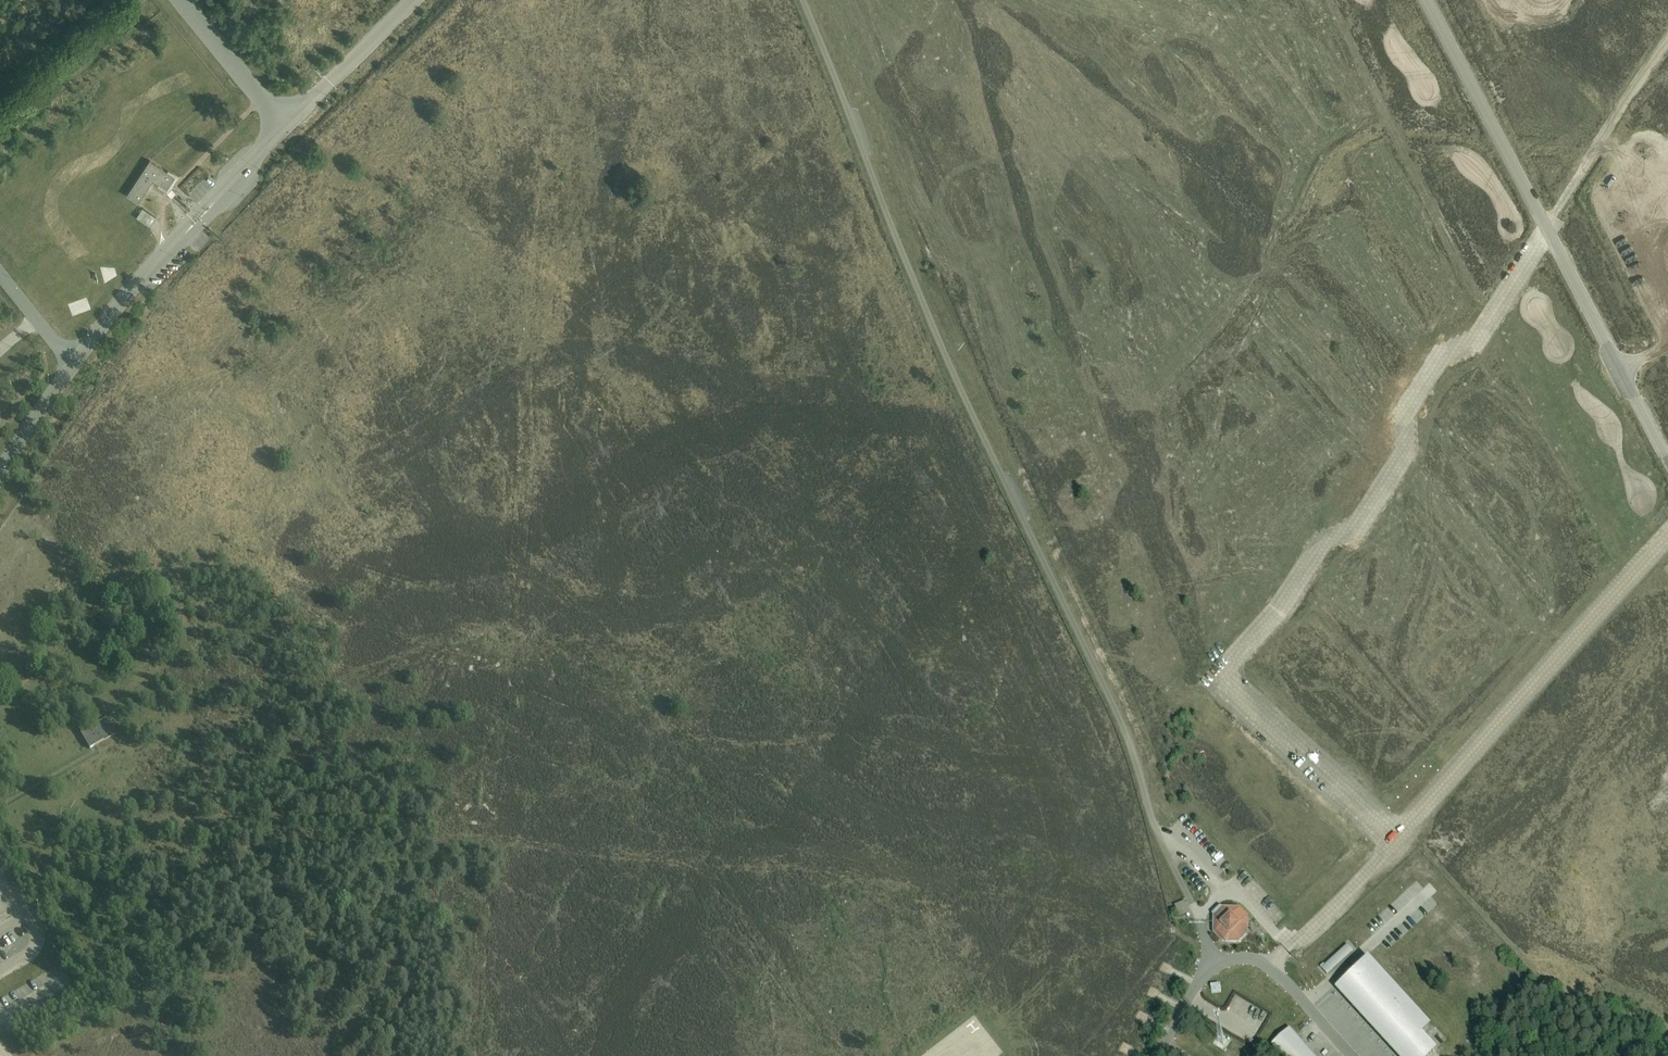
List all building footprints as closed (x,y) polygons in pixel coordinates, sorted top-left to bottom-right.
[(167,189),(175,177),(150,160),(127,195),(138,202),(153,180),(167,189)] [(146,621),(156,616),(150,606),(140,611),(146,621)] [(90,748),(118,732),(108,715),(80,732),(90,748)] [(1214,916),(1214,922),(1214,933),(1222,941),(1239,941),(1247,933),(1247,917),(1239,908),(1223,908),(1222,908),(1223,909),(1223,914),(1221,916),(1215,916),(1214,916)] [(1337,989),(1398,1055),(1429,1027),(1367,960),(1337,989)] [(1296,1036),(1290,1029),(1272,1045),(1282,1055),(1314,1055),(1296,1036)]
